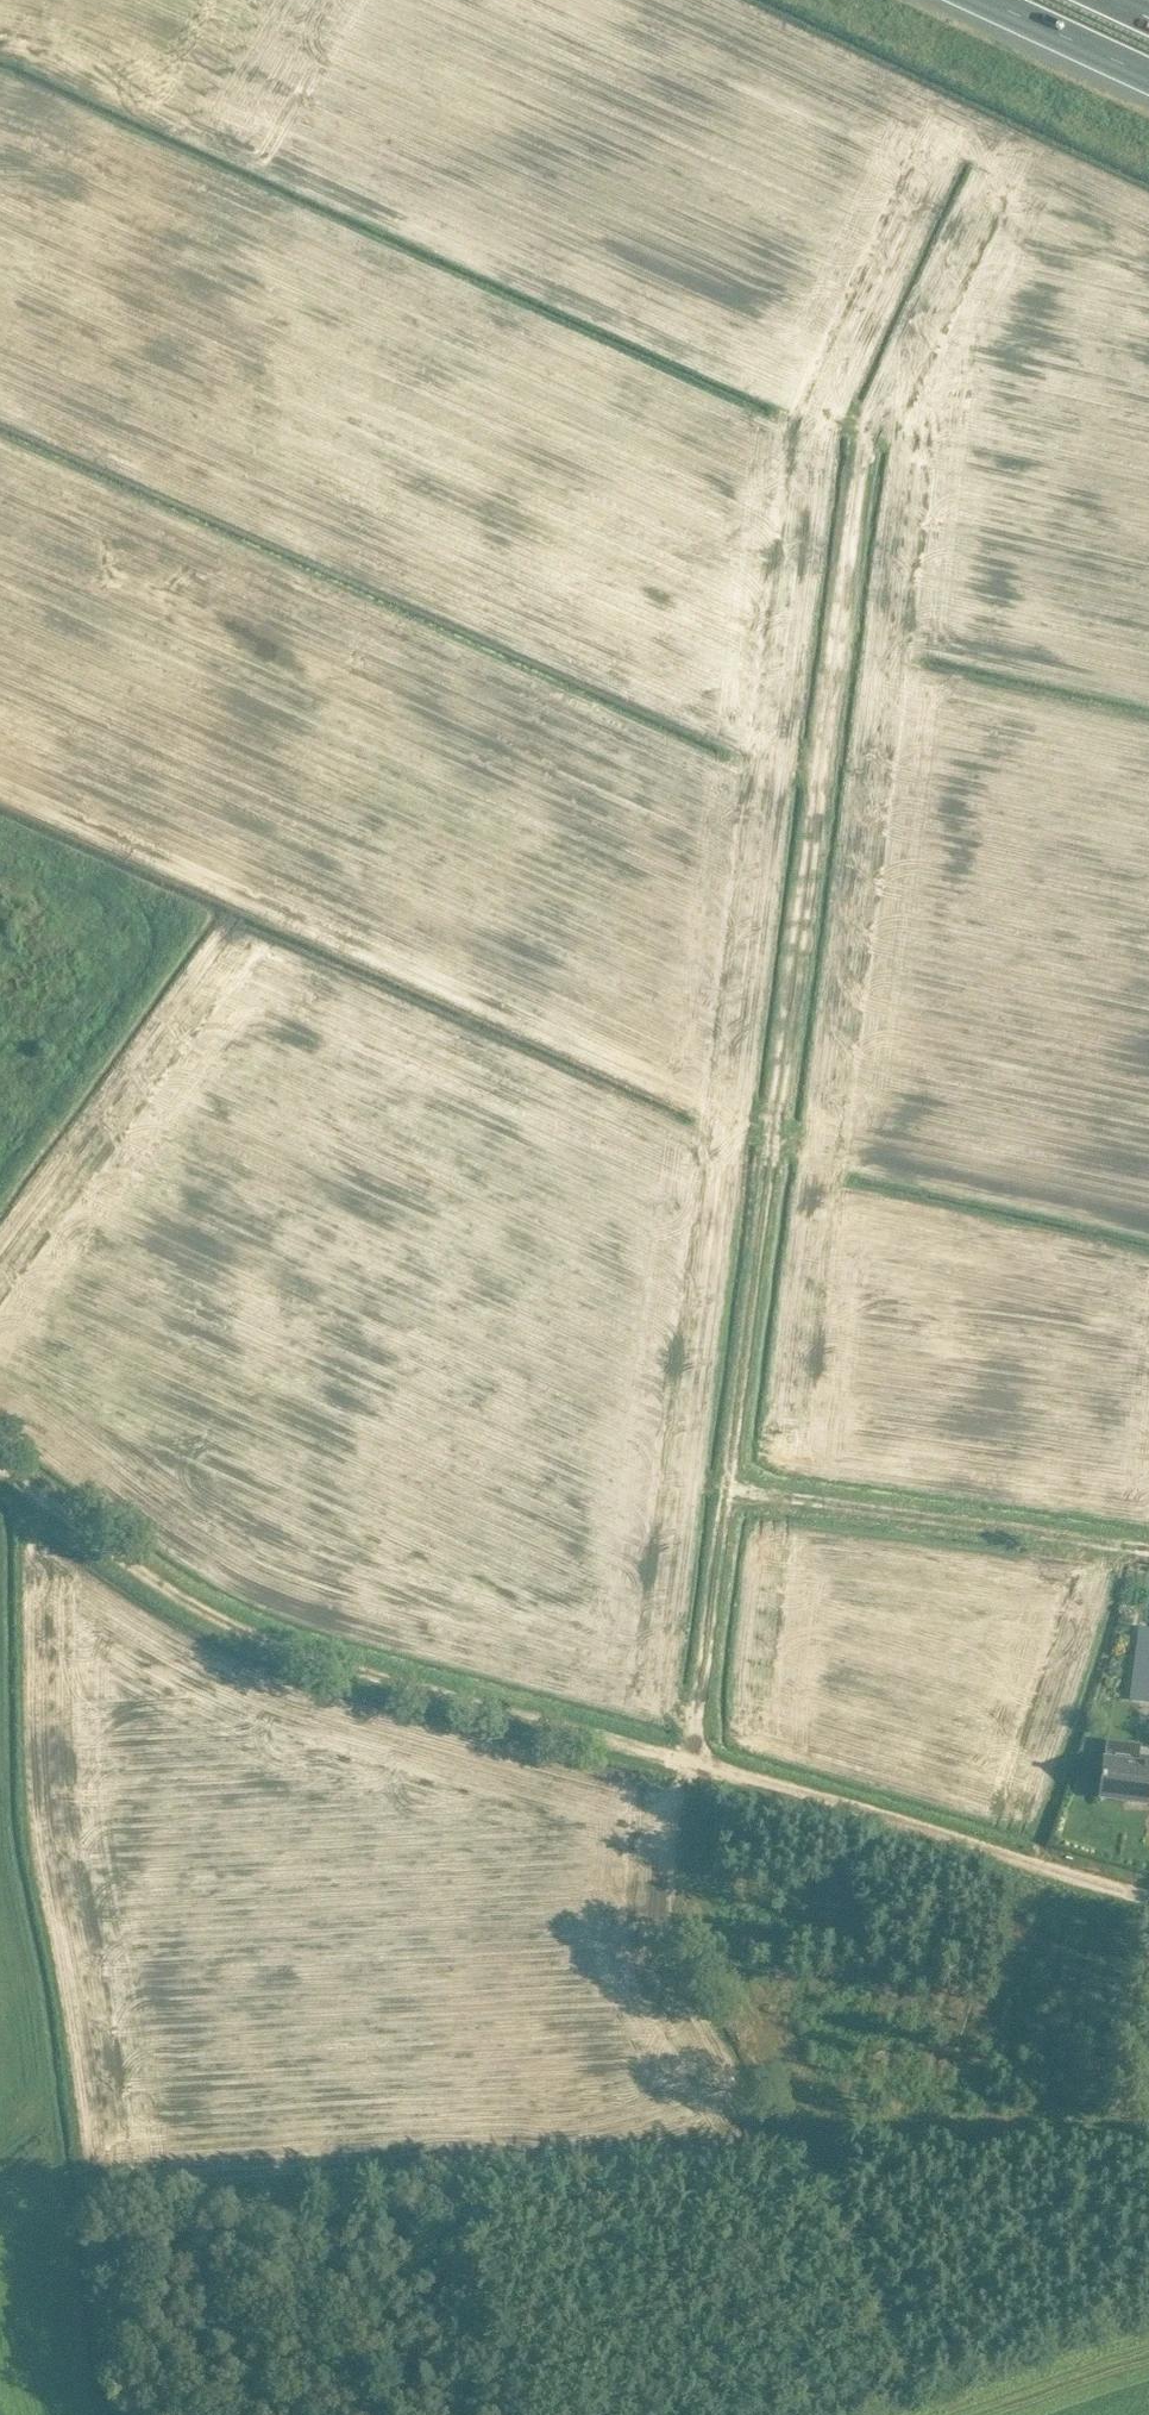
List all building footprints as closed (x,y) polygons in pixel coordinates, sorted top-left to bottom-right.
[(1148,1702),(1148,1633),(1138,1632),(1130,1701),(1148,1702)] [(1102,1774),(1099,1798),(1148,1804),(1148,1758),(1140,1757),(1139,1763),(1104,1758),(1102,1774)]
